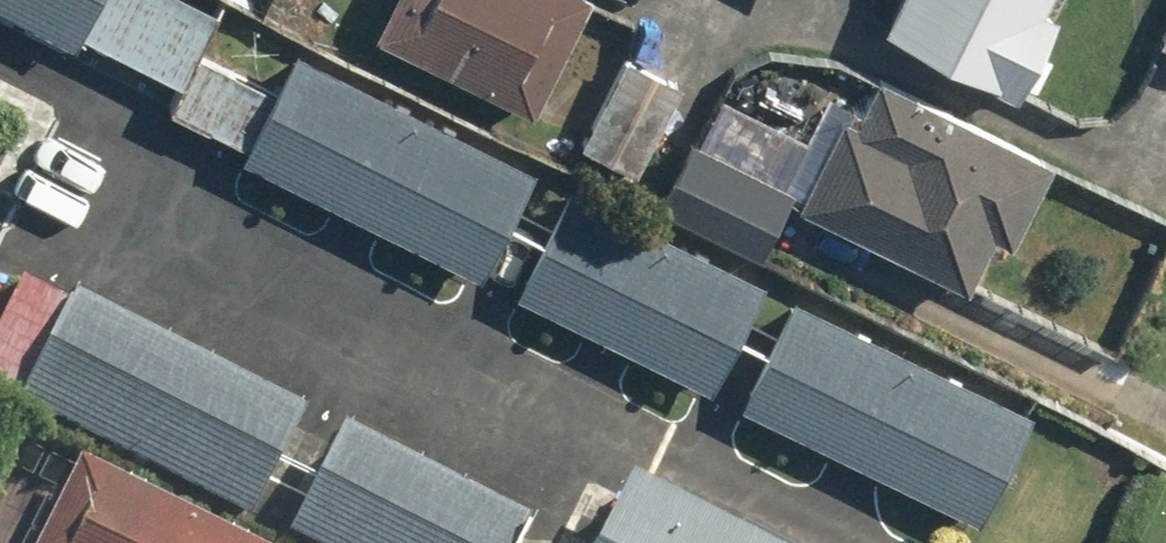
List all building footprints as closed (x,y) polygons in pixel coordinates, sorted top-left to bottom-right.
[(79,54),(107,0),(0,0),(0,12),(79,54)] [(372,32),(526,114),(587,0),(389,0),(372,32)] [(876,21),(1011,99),(1059,15),(1045,7),(1050,0),(888,0),(876,21)] [(539,169),(301,45),(250,141),(488,265),(539,169)] [(680,81),(621,51),(565,163),(625,192),(680,81)] [(756,258),(786,200),(967,291),(994,236),(1009,244),(1049,166),(948,115),(941,129),(905,111),(914,93),(872,72),(859,99),(829,84),(801,138),(716,95),(658,209),(756,258)] [(754,288),(573,193),(524,284),(706,379),(754,288)] [(29,250),(0,304),(0,359),(199,463),(250,366),(29,250)] [(1024,423),(794,303),(745,395),(975,516),(1024,423)] [(282,380),(231,477),(356,542),(451,542),(482,484),(282,380)] [(581,423),(518,542),(810,542),(581,423)] [(66,461),(23,542),(223,542),(66,461)]
